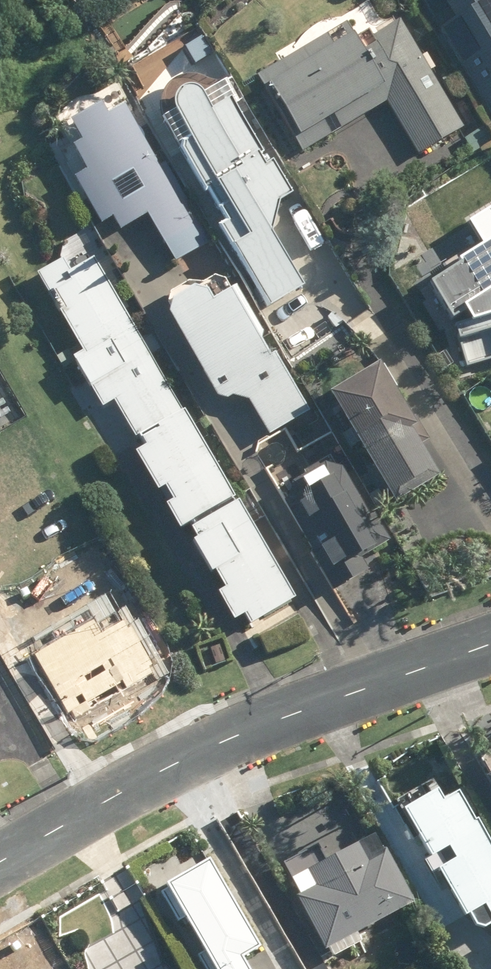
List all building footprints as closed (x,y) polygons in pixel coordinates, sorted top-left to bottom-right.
[(441,26),(490,107),(490,0),(443,0),(454,18),(441,26)] [(361,22),(261,77),(301,149),(391,99),(421,154),(469,127),(437,70),(441,67),(432,51),(427,54),(408,20),(383,34),(388,42),(376,49),(361,22)] [(204,139),(191,145),(234,217),(230,220),(278,302),(311,282),(280,230),(285,199),(301,192),(284,156),(271,162),(241,99),(222,108),(215,93),(214,92),(214,91),(213,90),(212,90),(211,89),(209,88),(208,88),(207,87),(206,87),(205,87),(203,87),(202,87),(201,87),(200,87),(199,87),(197,87),(196,88),(195,88),(194,89),(193,90),(192,90),(191,91),(190,92),(189,93),(189,94),(188,95),(187,96),(187,98),(187,99),(186,100),(186,101),(186,102),(186,104),(186,105),(187,106),(204,139)] [(99,168),(86,175),(110,221),(120,215),(126,227),(153,213),(179,261),(213,242),(170,161),(163,165),(133,108),(119,115),(111,102),(80,119),(93,143),(87,146),(99,168)] [(441,266),(465,313),(476,365),(490,361),(490,203),(470,216),(485,239),(441,266)] [(126,275),(96,224),(67,238),(64,262),(43,273),(82,342),(76,345),(109,404),(117,399),(140,440),(146,437),(151,446),(142,451),(185,527),(193,522),(202,539),(195,543),(237,619),(251,611),(257,622),(299,598),(191,407),(186,410),(113,282),(126,275)] [(178,292),(177,310),(222,395),(253,399),(276,435),(316,410),(231,271),(210,284),(196,283),(178,292)] [(422,426),(427,424),(392,361),(341,389),(403,501),(449,475),(422,426)] [(338,591),(373,573),(366,560),(395,545),(342,441),(279,473),(338,591)] [(34,650),(73,719),(154,674),(124,621),(102,634),(92,617),(34,650)] [(402,798),(463,917),(477,910),(484,925),(490,922),(490,828),(468,786),(451,796),(440,776),(402,798)] [(384,827),(297,875),(340,955),(369,939),(363,929),(422,897),(384,827)] [(163,890),(179,919),(189,914),(208,950),(200,955),(208,968),(261,968),(253,954),(271,944),(223,857),(163,890)]
